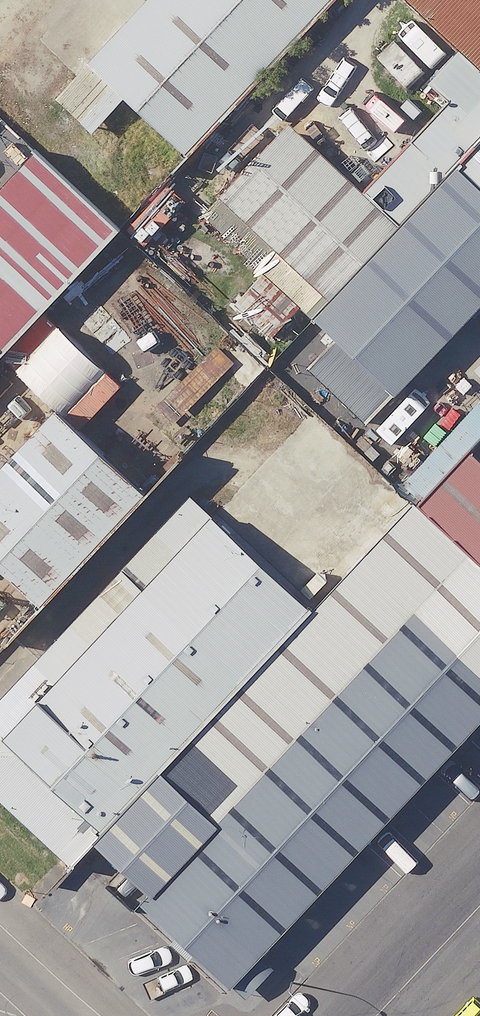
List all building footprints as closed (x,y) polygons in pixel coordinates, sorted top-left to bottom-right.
[(305,0),(138,0),(52,91),(141,174),(305,0)] [(421,0),(389,0),(359,33),(458,125),(479,101),(479,55),(421,0)] [(352,423),(479,287),(479,122),(270,346),(352,423)] [(183,228),(283,322),(354,246),(254,152),(183,228)] [(0,191),(0,332),(70,257),(0,191)] [(14,437),(0,452),(0,622),(99,517),(14,437)] [(479,632),(479,527),(430,480),(377,536),(421,577),(479,632)] [(148,765),(279,626),(159,513),(118,557),(136,574),(73,641),(56,626),(0,686),(0,861),(31,889),(148,765)] [(377,536),(370,529),(148,765),(199,813),(421,577),(377,536)] [(199,813),(90,928),(185,1015),(188,1015),(479,706),(479,632),(421,577),(199,813)]
